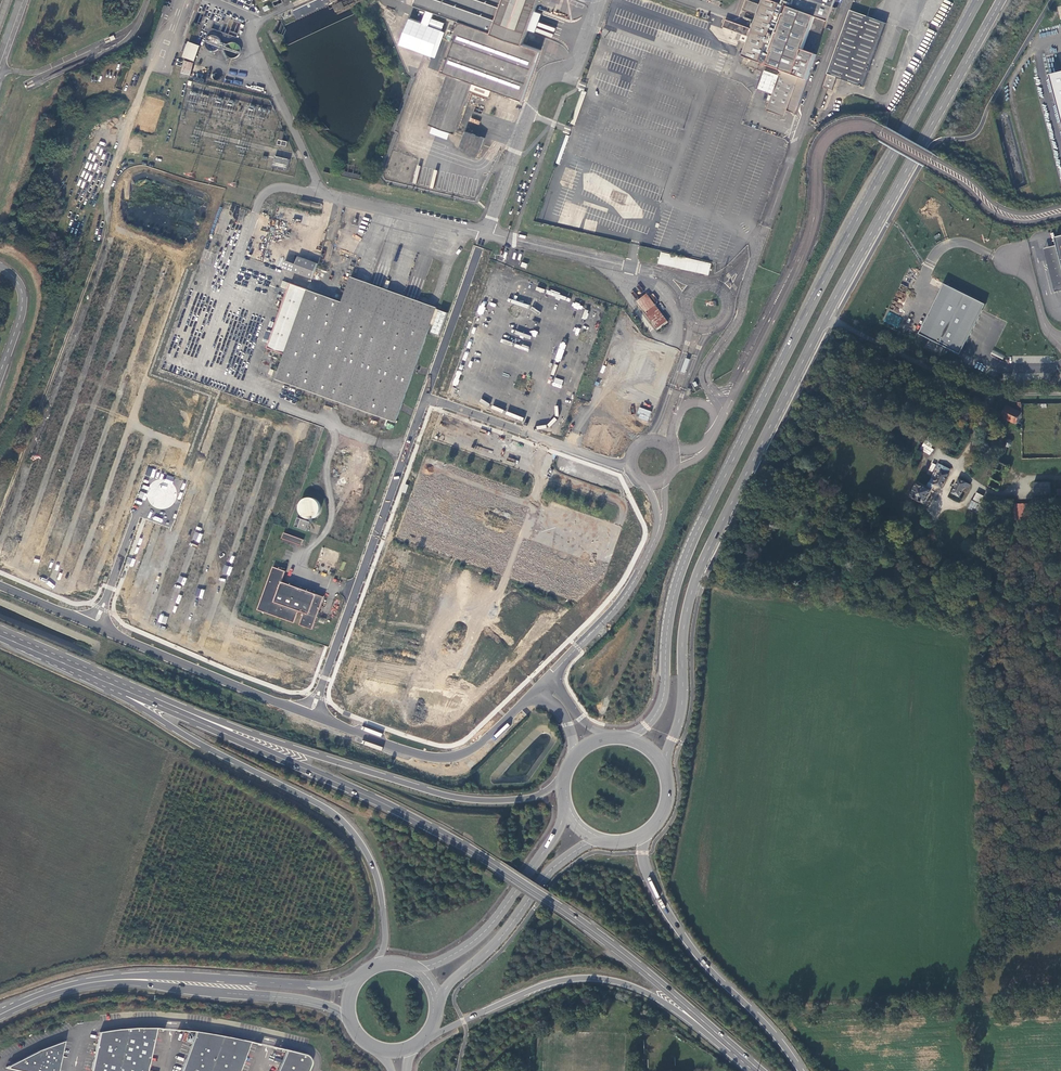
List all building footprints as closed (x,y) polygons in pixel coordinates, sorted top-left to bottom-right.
[(413,4),(460,21),(441,67),(523,97),(541,47),(524,41),(538,0),(415,0),(413,4)] [(781,2),(775,0),(761,0),(760,3),(752,0),(746,0),(743,8),(756,13),(751,28),(726,19),(723,26),(735,31),(742,33),(739,40),(746,42),(742,55),(745,56),(744,60),(755,64),(756,60),(781,69),(779,74),(764,69),(757,88),(773,93),(772,95),(757,90),(755,94),(770,100),(767,109),(785,115),(787,109),(795,112),(830,13),(834,14),(836,8),(832,7),(835,0),(782,0),(781,2)] [(334,6),(337,11),(343,7),(340,2),(334,6)] [(915,13),(905,9),(900,23),(910,26),(915,13)] [(884,22),(850,10),(824,82),(833,86),(836,77),(862,86),(884,22)] [(431,21),(421,17),(417,28),(428,32),(431,21)] [(205,34),(202,49),(217,52),(218,49),(222,50),(224,41),(215,39),(216,37),(205,34)] [(187,41),(181,57),(193,61),(199,46),(187,41)] [(229,48),(225,48),(225,58),(238,59),(240,43),(230,43),(229,48)] [(622,58),(618,69),(631,75),(635,63),(622,58)] [(183,61),(181,74),(190,75),(192,62),(183,61)] [(757,71),(743,66),(740,74),(754,79),(757,71)] [(454,130),(473,79),(447,70),(429,121),(454,130)] [(1050,75),(1060,117),(1060,72),(1050,75)] [(431,127),(429,133),(446,139),(448,133),(431,127)] [(459,145),(478,152),(480,146),(468,141),(472,130),(465,128),(459,145)] [(484,135),(473,130),(469,141),(480,145),(484,135)] [(288,168),(289,158),(273,157),(272,166),(288,168)] [(300,179),(308,181),(310,173),(303,171),(300,179)] [(1044,249),(1055,292),(1060,291),(1060,261),(1057,245),(1044,249)] [(709,263),(659,252),(657,263),(707,275),(709,263)] [(284,260),(281,269),(312,279),(317,263),(296,256),(294,263),(284,260)] [(283,356),(275,379),(395,422),(430,325),(434,326),(431,334),(439,337),(447,314),(439,311),(438,315),(434,314),(436,309),(350,277),(341,302),(292,284),(268,350),(283,356)] [(960,354),(983,303),(941,284),(918,335),(960,354)] [(669,322),(647,293),(636,302),(658,331),(669,322)] [(888,312),(884,322),(898,327),(902,317),(888,312)] [(168,348),(163,363),(178,369),(181,363),(172,359),(175,351),(168,348)] [(265,349),(256,372),(274,379),(281,360),(278,358),(279,355),(265,349)] [(690,360),(687,358),(681,373),(685,374),(690,360)] [(555,377),(552,385),(560,388),(563,380),(555,377)] [(252,400),(236,395),(234,401),(250,407),(252,400)] [(182,401),(172,397),(167,411),(177,415),(182,401)] [(1005,406),(1002,413),(1000,417),(1015,424),(1016,422),(1020,425),(1020,412),(1005,406)] [(652,412),(640,407),(637,414),(640,415),(639,419),(648,422),(652,412)] [(394,425),(386,422),(384,426),(387,427),(387,429),(390,430),(391,428),(392,429),(394,425)] [(924,443),(919,448),(929,455),(933,449),(924,443)] [(938,462),(931,476),(936,478),(941,468),(944,469),(944,471),(948,473),(949,473),(951,469),(938,462)] [(941,487),(948,473),(944,471),(944,469),(941,468),(936,478),(931,476),(926,485),(918,481),(911,495),(925,502),(934,484),(941,487)] [(958,478),(951,492),(959,496),(964,485),(968,487),(970,483),(958,478)] [(1050,483),(1033,484),(1033,499),(1050,498),(1050,483)] [(975,492),(972,500),(979,503),(982,495),(975,492)] [(317,520),(321,501),(300,496),(296,516),(317,520)] [(972,500),(971,500),(967,508),(976,512),(980,504),(979,503),(972,500)] [(1028,504),(1016,503),(1014,519),(1026,520),(1028,504)] [(310,523),(302,520),(298,528),(307,532),(310,523)] [(304,541),(284,533),(282,538),(302,546),(304,541)] [(299,626),(312,630),(324,598),(316,595),(282,582),(286,572),(273,568),(257,610),(294,624),(298,611),(304,614),(299,626)] [(165,624),(168,617),(161,614),(158,621),(165,624)] [(127,1028),(118,1028),(100,1031),(91,1070),(147,1070),(156,1028),(165,1029),(165,1028),(156,1027),(139,1027),(127,1028)] [(181,1029),(181,1030),(196,1031),(181,1070),(240,1070),(251,1042),(261,1044),(251,1041),(235,1038),(196,1031),(181,1029)] [(5,1068),(19,1070),(58,1070),(64,1041),(39,1050),(5,1068)] [(277,1047),(277,1048),(287,1050),(277,1070),(306,1070),(305,1068),(310,1066),(311,1064),(311,1062),(311,1060),(310,1058),(308,1056),(305,1055),(291,1051),(277,1047)]
